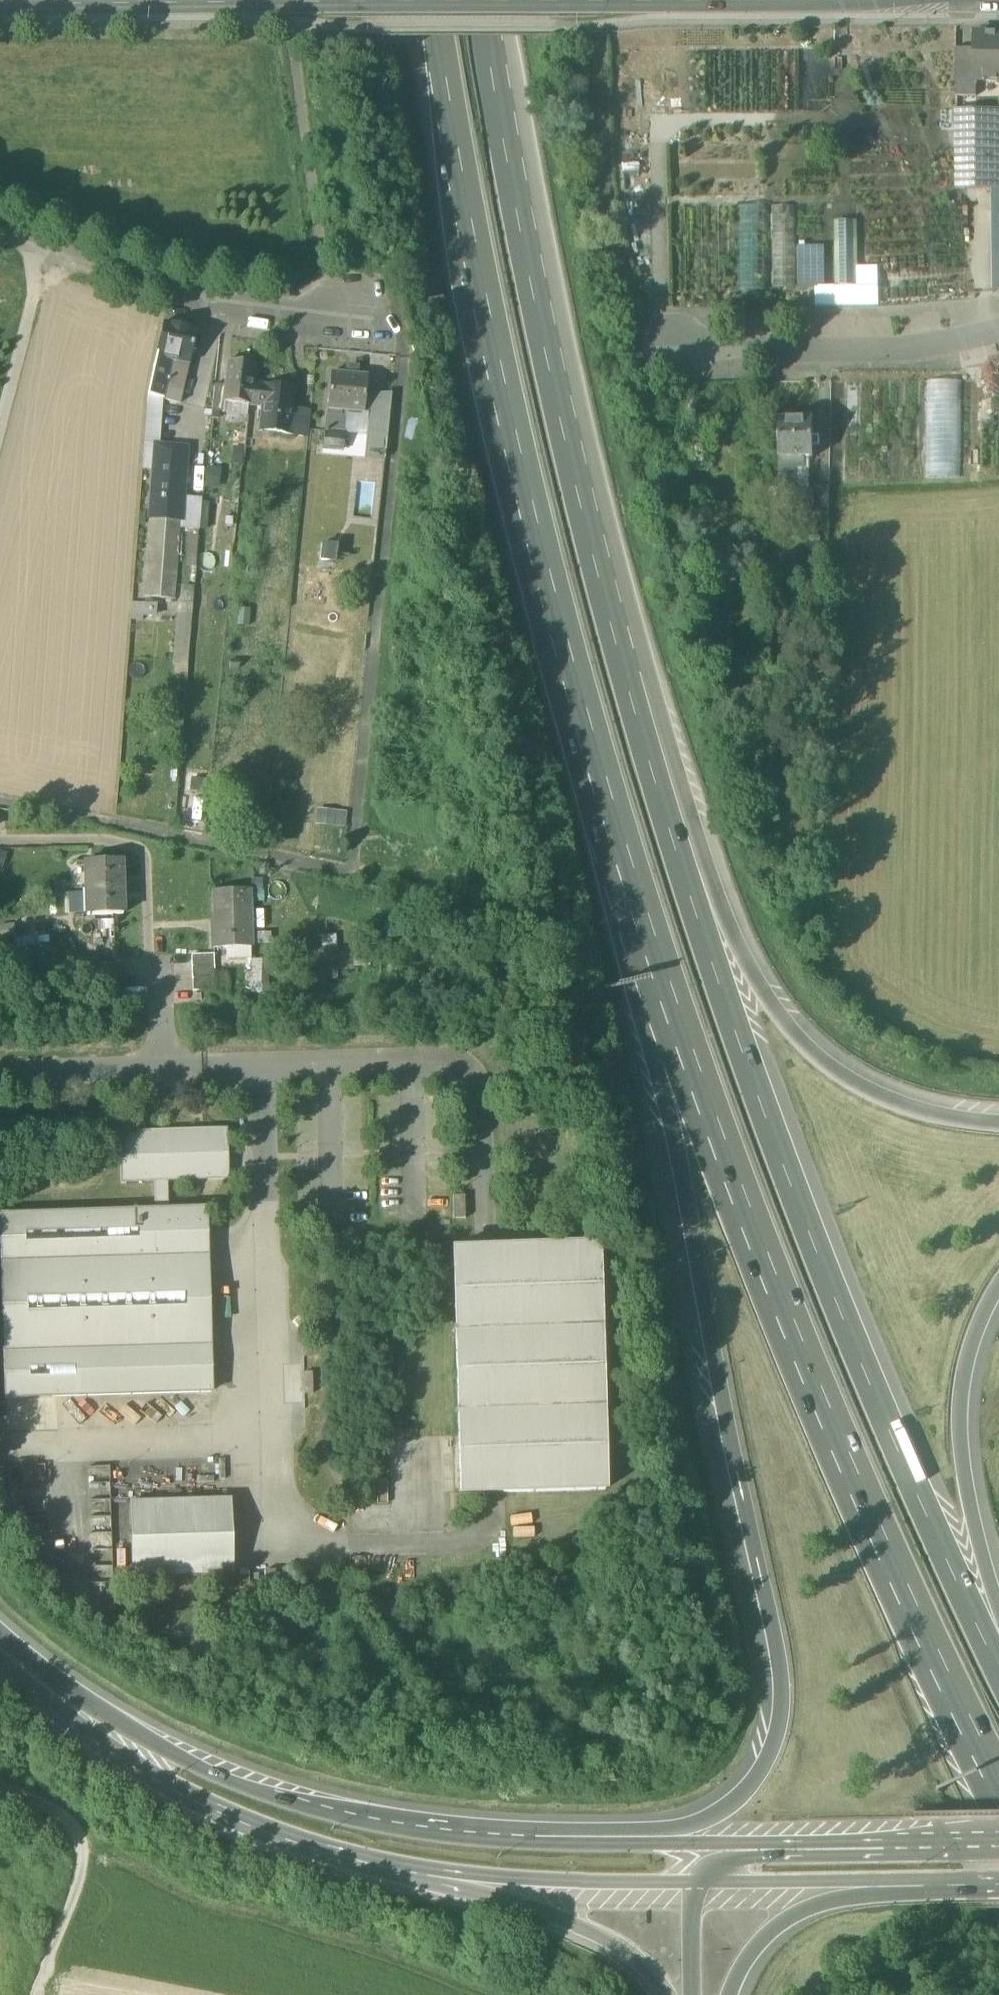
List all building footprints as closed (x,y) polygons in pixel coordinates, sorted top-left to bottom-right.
[(975,34),(975,61),(975,82),(976,82),(998,82),(998,34),(975,34)] [(975,61),(956,61),(956,97),(977,97),(976,82),(975,82),(975,61)] [(956,110),(957,190),(998,190),(998,110),(956,110)] [(796,207),(772,207),(772,289),(796,289),(796,207)] [(836,222),(836,287),(858,286),(857,222),(836,222)] [(824,248),(799,248),(800,288),(825,288),(824,248)] [(197,332),(164,325),(156,360),(169,362),(188,366),(189,366),(197,332)] [(169,362),(156,360),(147,397),(162,400),(163,401),(164,399),(170,369),(169,362)] [(170,369),(164,399),(179,403),(188,366),(169,362),(170,369)] [(253,365),(229,362),(226,387),(225,402),(226,402),(249,405),(251,386),(253,365)] [(368,377),(330,374),(327,409),(347,411),(349,415),(359,415),(362,412),(365,413),(368,377)] [(927,379),(926,476),(962,477),(963,379),(927,379)] [(226,387),(215,386),(212,413),(225,414),(226,402),(225,402),(226,387)] [(263,387),(251,386),(249,405),(261,406),(263,387)] [(294,391),(263,387),(261,406),(264,406),(262,420),(274,422),(273,433),(294,435),(296,419),(291,418),(294,391)] [(162,400),(147,397),(143,446),(155,447),(156,446),(157,446),(162,400)] [(347,411),(327,409),(325,432),(344,434),(347,411)] [(376,457),(386,458),(390,416),(365,413),(362,449),(377,451),(376,457)] [(798,417),(798,421),(781,421),(781,460),(797,460),(815,460),(815,449),(821,449),(821,439),(815,439),(815,421),(812,421),(812,417),(798,417)] [(344,434),(325,432),(324,448),(343,450),(344,434)] [(157,446),(156,446),(155,447),(150,519),(182,522),(184,500),(188,449),(157,446)] [(797,460),(781,460),(781,478),(798,477),(797,460)] [(798,477),(781,478),(781,494),(798,494),(798,477)] [(830,492),(820,492),(820,509),(830,509),(830,492)] [(798,494),(781,494),(781,510),(815,510),(815,493),(798,494)] [(200,501),(184,500),(182,522),(181,528),(198,529),(200,501)] [(182,522),(150,519),(144,598),(175,600),(181,528),(182,522)] [(196,571),(199,534),(184,533),(181,570),(196,571)] [(340,562),(342,544),(326,543),(324,561),(340,562)] [(187,664),(197,586),(184,585),(174,663),(187,664)] [(318,807),(316,823),(339,826),(341,811),(318,807)] [(122,860),(85,862),(86,889),(122,887),(122,860)] [(122,887),(86,889),(87,916),(123,915),(122,887)] [(249,890),(214,891),(215,934),(213,934),(214,949),(234,949),(234,944),(250,943),(250,948),(251,948),(249,890)] [(337,935),(318,936),(320,970),(352,969),(351,944),(337,945),(337,935)] [(214,955),(191,956),(192,992),(215,991),(214,955)] [(155,1211),(0,1215),(6,1398),(211,1392),(206,1209),(168,1210),(167,1180),(227,1179),(226,1130),(121,1134),(123,1182),(154,1181),(155,1211)] [(464,1196),(452,1196),(453,1218),(464,1218),(464,1196)] [(597,1246),(453,1250),(460,1495),(605,1490),(597,1246)] [(316,1393),(315,1372),(307,1372),(307,1393),(316,1393)] [(189,1502),(171,1503),(171,1502),(169,1502),(169,1503),(151,1504),(151,1502),(149,1502),(149,1504),(130,1504),(132,1575),(151,1574),(151,1575),(153,1575),(153,1574),(171,1573),(171,1575),(173,1575),(173,1573),(191,1573),(191,1574),(193,1574),(193,1573),(211,1572),(212,1573),(213,1573),(213,1572),(233,1572),(231,1501),(211,1502),(211,1501),(209,1501),(209,1502),(191,1502),(191,1501),(189,1501),(189,1502)]
